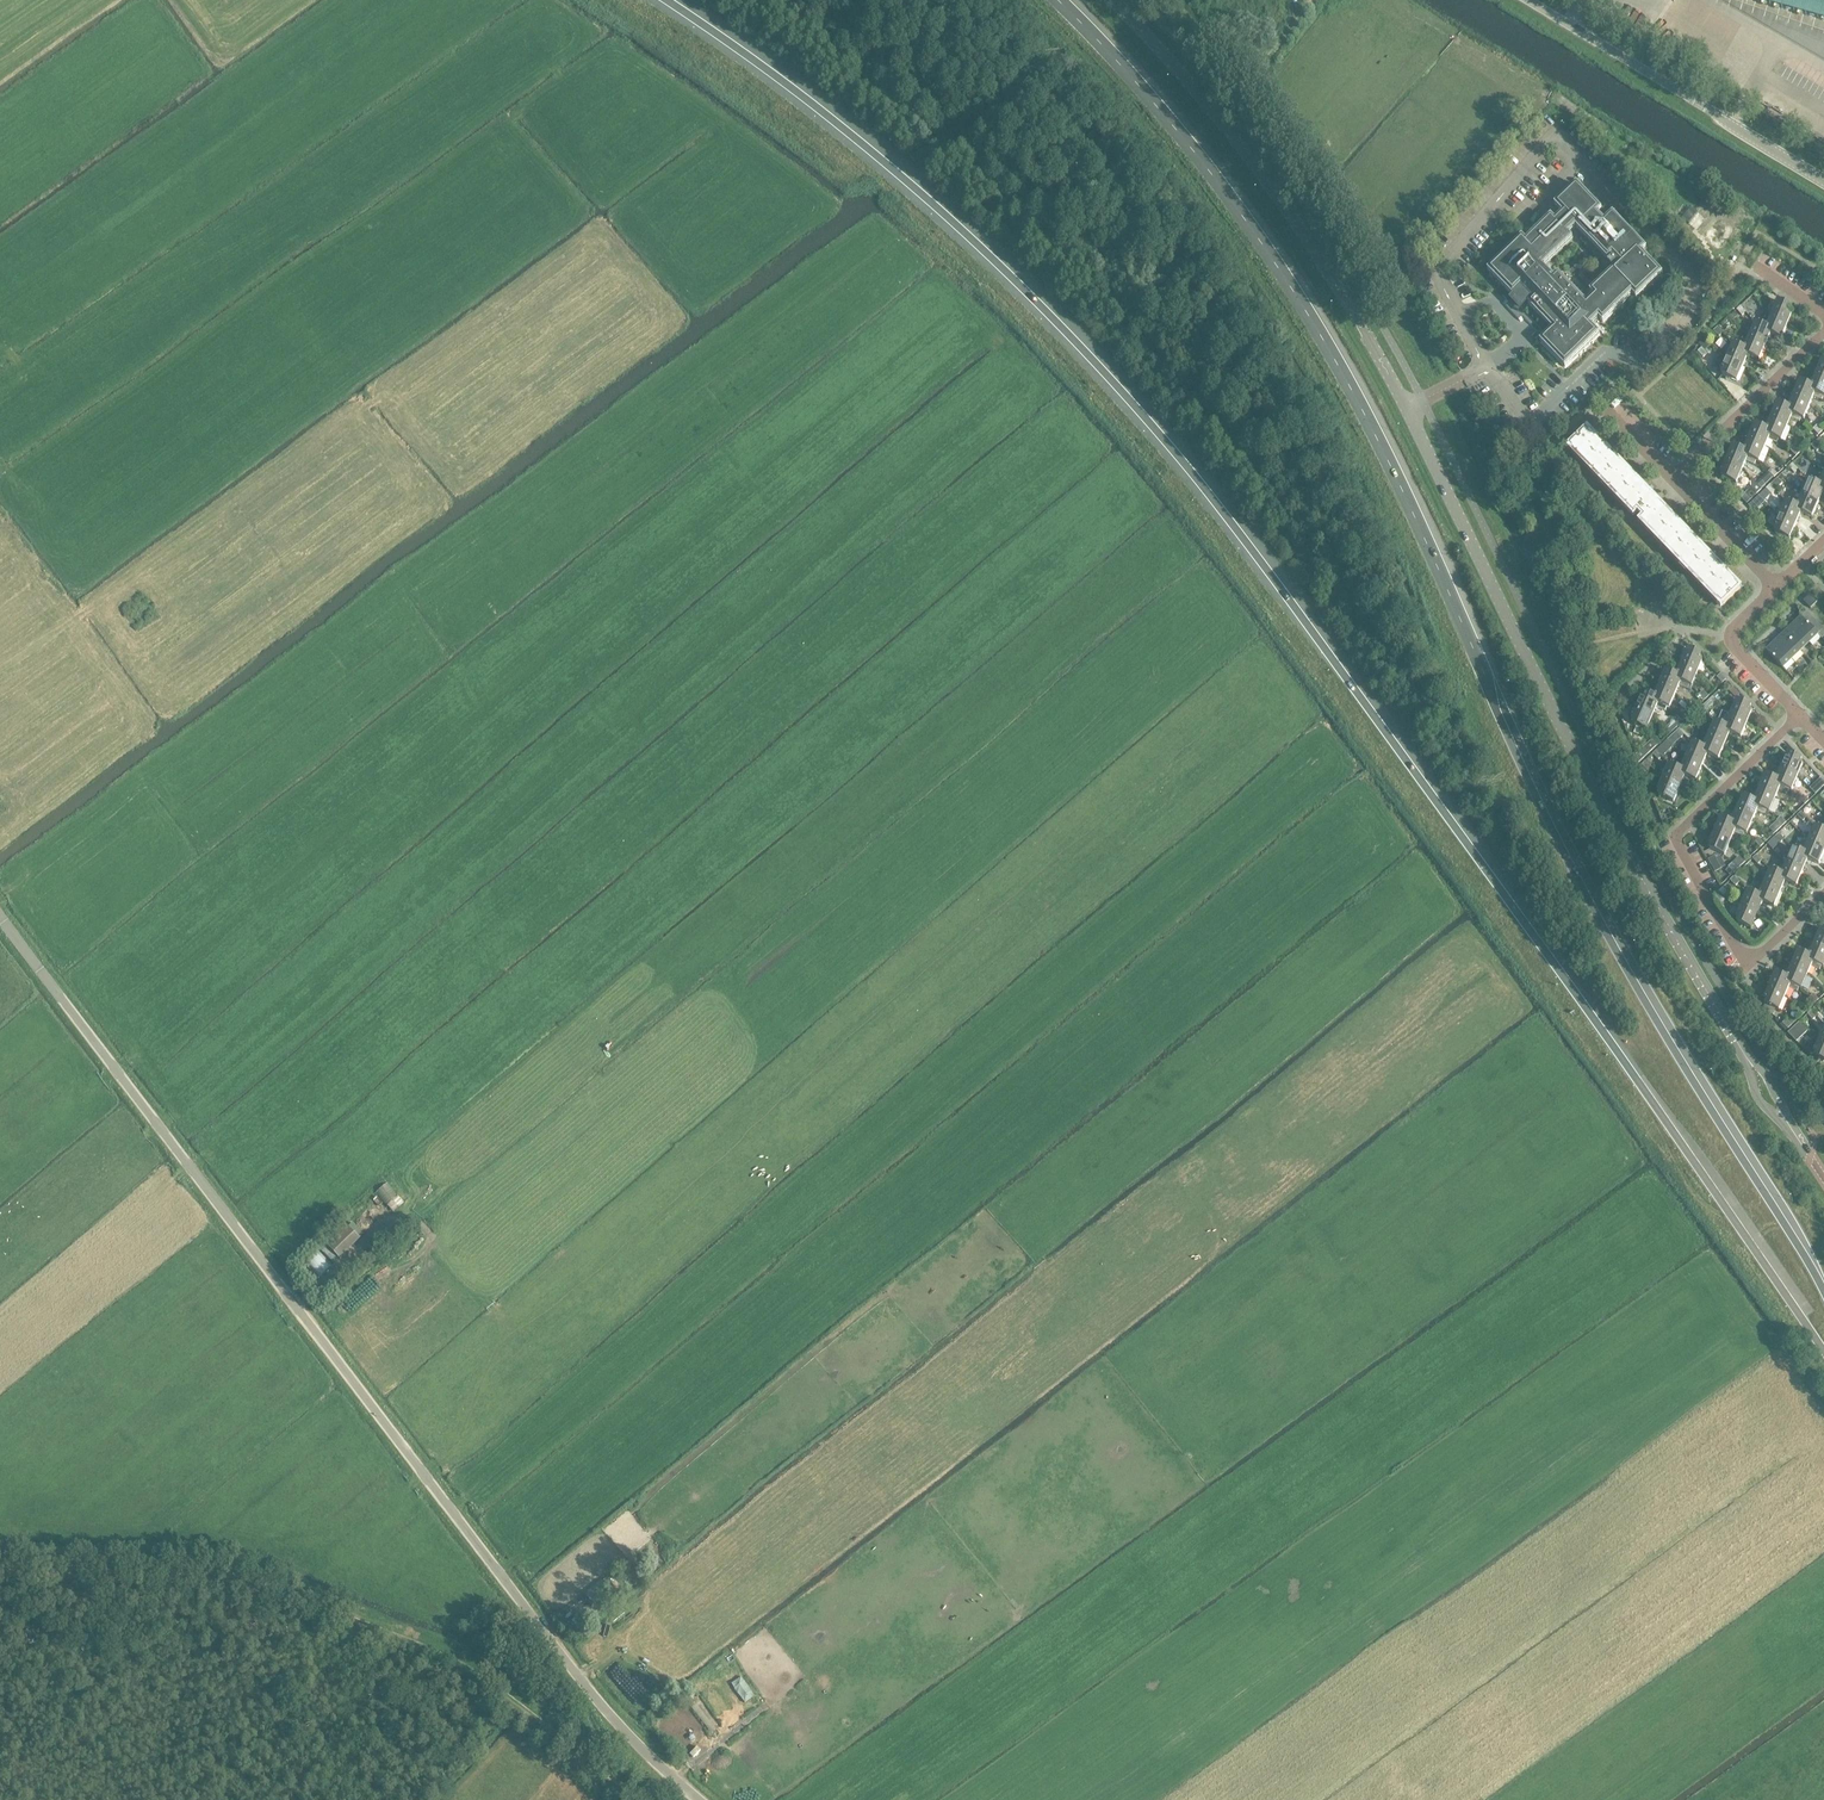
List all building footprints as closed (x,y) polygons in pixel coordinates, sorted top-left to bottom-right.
[(1764,97),(1759,105),(1779,117),(1784,109),(1764,97)] [(1662,274),(1642,253),(1646,249),(1613,214),(1605,222),(1598,215),(1602,211),(1577,185),(1554,206),(1562,215),(1555,222),(1551,217),(1526,242),(1522,238),(1487,271),(1513,298),(1522,289),(1532,300),(1528,305),(1552,329),(1539,342),(1565,368),(1599,334),(1591,326),(1598,319),(1602,324),(1632,295),(1636,300),(1662,274)] [(1769,292),(1764,286),(1760,290),(1765,296),(1769,292)] [(1771,316),(1789,323),(1793,312),(1791,311),(1792,308),(1777,301),(1771,316)] [(1747,313),(1741,307),(1737,310),(1743,316),(1747,313)] [(1771,332),(1770,335),(1782,340),(1789,323),(1771,316),(1768,324),(1760,320),(1758,324),(1766,328),(1766,329),(1771,332)] [(1766,328),(1758,324),(1755,323),(1748,338),(1765,345),(1770,335),(1771,332),(1766,329),(1766,328)] [(1723,334),(1718,328),(1714,332),(1719,337),(1723,334)] [(1748,354),(1747,357),(1759,361),(1765,345),(1748,338),(1745,345),(1737,341),(1735,346),(1744,349),(1743,352),(1748,354)] [(1744,349),(1735,346),(1732,344),(1725,361),(1743,368),(1747,357),(1748,354),(1743,352),(1744,349)] [(1707,354),(1702,349),(1698,352),(1703,358),(1707,354)] [(1821,360),(1815,376),(1823,379),(1823,361),(1821,360)] [(1743,368),(1725,361),(1721,371),(1724,372),(1722,376),(1737,382),(1743,368)] [(1815,376),(1811,386),(1810,389),(1815,391),(1814,394),(1822,397),(1823,398),(1823,379),(1815,376)] [(1481,379),(1469,385),(1475,397),(1487,391),(1481,379)] [(1810,389),(1811,386),(1799,382),(1793,397),(1810,404),(1812,398),(1821,401),(1822,397),(1814,394),(1815,391),(1810,389)] [(1792,415),(1800,419),(1803,420),(1810,404),(1793,397),(1788,408),(1787,410),(1793,413),(1792,415)] [(1787,410),(1788,408),(1776,403),(1770,419),(1788,426),(1790,419),(1798,423),(1800,419),(1792,415),(1793,413),(1787,410)] [(1769,437),(1777,440),(1781,442),(1788,426),(1770,419),(1766,429),(1765,432),(1770,434),(1769,437)] [(1765,432),(1766,429),(1754,425),(1748,440),(1765,447),(1768,441),(1776,444),(1777,440),(1769,437),(1770,434),(1765,432)] [(1817,426),(1813,430),(1818,435),(1822,432),(1817,426)] [(1586,429),(1569,446),(1723,606),(1740,590),(1636,482),(1586,429)] [(1747,458),(1755,462),(1759,463),(1765,447),(1748,440),(1743,451),(1742,454),(1748,456),(1747,458)] [(1815,443),(1811,446),(1816,452),(1820,448),(1815,443)] [(1742,454),(1743,451),(1732,446),(1725,462),(1743,469),(1745,462),(1753,466),(1755,462),(1747,458),(1748,456),(1742,454)] [(1794,448),(1790,451),(1796,457),(1800,453),(1794,448)] [(1743,469),(1725,462),(1721,474),(1723,475),(1722,479),(1736,485),(1743,469)] [(1798,470),(1793,464),(1789,468),(1794,474),(1798,470)] [(1777,474),(1772,469),(1768,472),(1773,478),(1777,474)] [(1823,492),(1823,493),(1823,474),(1821,481),(1812,477),(1811,482),(1819,485),(1818,487),(1823,489),(1823,492)] [(1819,485),(1811,482),(1807,480),(1801,495),(1818,503),(1823,492),(1823,489),(1818,487),(1819,485)] [(1775,491),(1770,486),(1766,489),(1771,495),(1775,491)] [(1745,495),(1741,499),(1746,504),(1750,501),(1745,495)] [(1801,511),(1800,513),(1812,518),(1818,503),(1801,495),(1798,503),(1790,499),(1788,503),(1796,506),(1795,509),(1801,511)] [(1796,506),(1788,503),(1785,502),(1778,517),(1796,525),(1800,513),(1801,511),(1795,509),(1796,506)] [(1758,508),(1752,503),(1748,506),(1754,512),(1758,508)] [(1796,525),(1778,517),(1773,529),(1776,530),(1775,533),(1789,540),(1796,525)] [(1810,595),(1804,601),(1810,609),(1817,602),(1810,595)] [(1804,621),(1810,615),(1806,612),(1801,617),(1804,621)] [(1810,615),(1804,621),(1808,624),(1813,619),(1810,615)] [(1801,617),(1792,625),(1808,643),(1817,634),(1815,632),(1811,628),(1808,624),(1804,621),(1801,617)] [(1811,628),(1817,623),(1813,619),(1808,624),(1811,628)] [(1817,623),(1811,628),(1815,632),(1821,627),(1817,623)] [(1792,625),(1783,634),(1800,651),(1808,643),(1792,625)] [(1823,631),(1823,630),(1821,627),(1815,632),(1817,634),(1819,636),(1823,631)] [(1800,651),(1783,634),(1775,642),(1791,659),(1800,651)] [(1791,659),(1775,642),(1766,650),(1782,668),(1791,659)] [(1700,659),(1702,655),(1687,649),(1681,663),(1698,671),(1703,660),(1700,659)] [(1680,682),(1688,686),(1689,686),(1691,687),(1698,671),(1681,663),(1676,676),(1675,676),(1678,677),(1677,681),(1680,682)] [(1675,676),(1676,676),(1665,671),(1658,686),(1675,693),(1679,685),(1687,689),(1688,686),(1680,682),(1677,681),(1678,677),(1675,676)] [(1726,680),(1720,674),(1717,678),(1722,683),(1726,680)] [(1728,682),(1724,686),(1730,691),(1733,688),(1728,682)] [(1658,704),(1666,707),(1669,709),(1675,693),(1658,686),(1654,697),(1653,697),(1656,699),(1654,702),(1658,704)] [(1739,694),(1733,688),(1730,691),(1729,692),(1737,700),(1739,694)] [(1708,696),(1703,690),(1699,694),(1704,700),(1708,696)] [(1653,697),(1642,692),(1635,708),(1653,716),(1656,707),(1665,711),(1666,707),(1658,704),(1654,702),(1656,699),(1653,697)] [(1749,710),(1751,706),(1736,700),(1730,714),(1747,721),(1751,711),(1749,710)] [(1653,716),(1635,708),(1631,718),(1634,720),(1632,724),(1647,730),(1653,716)] [(1706,713),(1701,708),(1697,711),(1702,717),(1706,713)] [(1686,718),(1681,712),(1677,715),(1682,721),(1686,718)] [(1729,716),(1722,713),(1719,719),(1718,719),(1716,723),(1724,726),(1724,727),(1728,728),(1726,732),(1729,733),(1740,738),(1747,721),(1730,714),(1729,716)] [(1724,727),(1724,726),(1716,723),(1713,722),(1707,736),(1725,744),(1729,733),(1726,732),(1728,728),(1724,727)] [(1684,735),(1679,729),(1675,733),(1680,738),(1684,735)] [(1718,759),(1725,744),(1707,736),(1704,744),(1695,740),(1694,744),(1702,748),(1706,749),(1704,753),(1707,754),(1707,755),(1718,759)] [(1660,743),(1654,737),(1650,741),(1656,747),(1660,743)] [(1702,748),(1694,744),(1691,743),(1684,759),(1702,766),(1707,755),(1707,754),(1704,753),(1706,749),(1702,748)] [(1662,756),(1657,750),(1653,754),(1658,760),(1662,756)] [(1781,767),(1798,775),(1803,764),(1800,763),(1801,759),(1787,753),(1781,767)] [(1702,766),(1684,759),(1682,766),(1673,762),(1671,766),(1680,770),(1683,771),(1682,775),(1685,776),(1684,777),(1696,781),(1702,766)] [(1651,767),(1646,761),(1642,764),(1647,770),(1651,767)] [(1680,770),(1671,766),(1668,765),(1661,781),(1679,789),(1684,776),(1684,777),(1685,776),(1682,775),(1683,771),(1680,770)] [(1780,786),(1789,790),(1791,791),(1798,775),(1781,767),(1776,779),(1775,780),(1778,781),(1777,784),(1780,786)] [(1775,780),(1776,779),(1764,775),(1758,790),(1775,797),(1778,790),(1787,794),(1789,790),(1780,786),(1777,784),(1778,781),(1775,780)] [(1679,789),(1661,781),(1657,792),(1660,793),(1658,797),(1673,803),(1679,789)] [(1758,808),(1766,811),(1769,812),(1775,797),(1758,790),(1753,801),(1756,802),(1754,806),(1758,807),(1758,808)] [(1808,801),(1803,795),(1799,799),(1804,805),(1808,801)] [(1753,801),(1742,796),(1735,812),(1753,819),(1756,812),(1764,815),(1766,811),(1758,808),(1758,807),(1754,806),(1756,802),(1753,801)] [(1735,829),(1744,833),(1747,834),(1753,819),(1735,812),(1731,823),(1734,824),(1732,828),(1736,829),(1735,829)] [(1806,818),(1801,812),(1797,816),(1802,822),(1806,818)] [(1786,822),(1781,817),(1777,820),(1782,826),(1786,822)] [(1731,823),(1720,818),(1713,834),(1730,842),(1734,833),(1742,837),(1744,833),(1735,829),(1736,829),(1732,828),(1734,824),(1731,823)] [(1817,828),(1814,826),(1808,841),(1823,848),(1823,831),(1817,828)] [(1730,842),(1713,834),(1708,845),(1711,846),(1709,850),(1724,856),(1730,842)] [(1784,839),(1779,834),(1775,837),(1780,843),(1784,839)] [(1764,844),(1758,838),(1754,842),(1760,848),(1764,844)] [(1808,841),(1805,848),(1796,845),(1794,849),(1802,853),(1803,853),(1806,855),(1805,858),(1807,860),(1818,865),(1823,852),(1823,848),(1808,841)] [(1683,848),(1687,854),(1697,848),(1693,842),(1683,848)] [(1802,853),(1794,849),(1792,848),(1785,864),(1803,871),(1807,860),(1805,858),(1806,855),(1803,853),(1802,853)] [(1762,861),(1756,855),(1752,859),(1757,865),(1762,861)] [(1714,857),(1708,860),(1715,872),(1721,869),(1714,857)] [(1736,860),(1732,863),(1737,869),(1741,865),(1736,860)] [(1737,869),(1732,863),(1728,867),(1728,868),(1732,872),(1733,873),(1737,869)] [(1803,871),(1785,864),(1783,870),(1774,867),(1772,871),(1781,874),(1780,875),(1784,877),(1782,880),(1785,881),(1785,882),(1796,887),(1803,871)] [(1780,875),(1781,874),(1772,871),(1769,870),(1762,886),(1780,893),(1785,882),(1785,881),(1782,880),(1784,877),(1780,875)] [(1739,883),(1734,877),(1730,881),(1735,886),(1739,883)] [(1780,893),(1762,886),(1760,892),(1752,888),(1750,893),(1758,896),(1758,897),(1761,898),(1760,902),(1763,903),(1762,903),(1774,908),(1780,893)] [(1758,897),(1758,896),(1750,893),(1747,891),(1740,908),(1757,916),(1762,903),(1763,903),(1760,902),(1761,898),(1758,897)] [(1723,899),(1717,893),(1713,896),(1719,902),(1723,899)] [(1757,916),(1740,908),(1735,919),(1738,920),(1737,923),(1751,930),(1757,916)] [(1820,930),(1813,945),(1823,949),(1823,932),(1820,930)] [(1821,966),(1823,967),(1823,949),(1813,945),(1809,956),(1811,958),(1810,961),(1813,963),(1821,966)] [(1811,958),(1809,956),(1797,952),(1790,967),(1808,974),(1811,967),(1819,970),(1821,966),(1813,963),(1810,961),(1811,958)] [(1790,985),(1798,988),(1802,989),(1808,974),(1790,967),(1786,978),(1788,979),(1787,983),(1790,984),(1790,985)] [(1788,979),(1786,978),(1774,973),(1768,990),(1785,997),(1788,989),(1796,992),(1798,988),(1790,985),(1790,984),(1787,983),(1788,979)] [(1785,997),(1768,990),(1763,1000),(1766,1001),(1764,1004),(1779,1011),(1785,997)] [(1818,1000),(1812,994),(1808,998),(1813,1004),(1818,1000)] [(1815,1017),(1810,1011),(1806,1015),(1811,1021),(1815,1017)] [(1788,1028),(1792,1024),(1787,1019),(1783,1022),(1788,1028)] [(1799,1023),(1787,1034),(1795,1042),(1807,1031),(1799,1023)] [(1811,1040),(1807,1050),(1815,1054),(1814,1057),(1823,1061),(1823,1045),(1817,1042),(1811,1040)] [(357,1240),(343,1225),(321,1246),(336,1260),(357,1240)] [(326,1282),(311,1292),(316,1299),(331,1288),(326,1282)] [(593,1605),(607,1593),(600,1584),(585,1595),(593,1605)]
